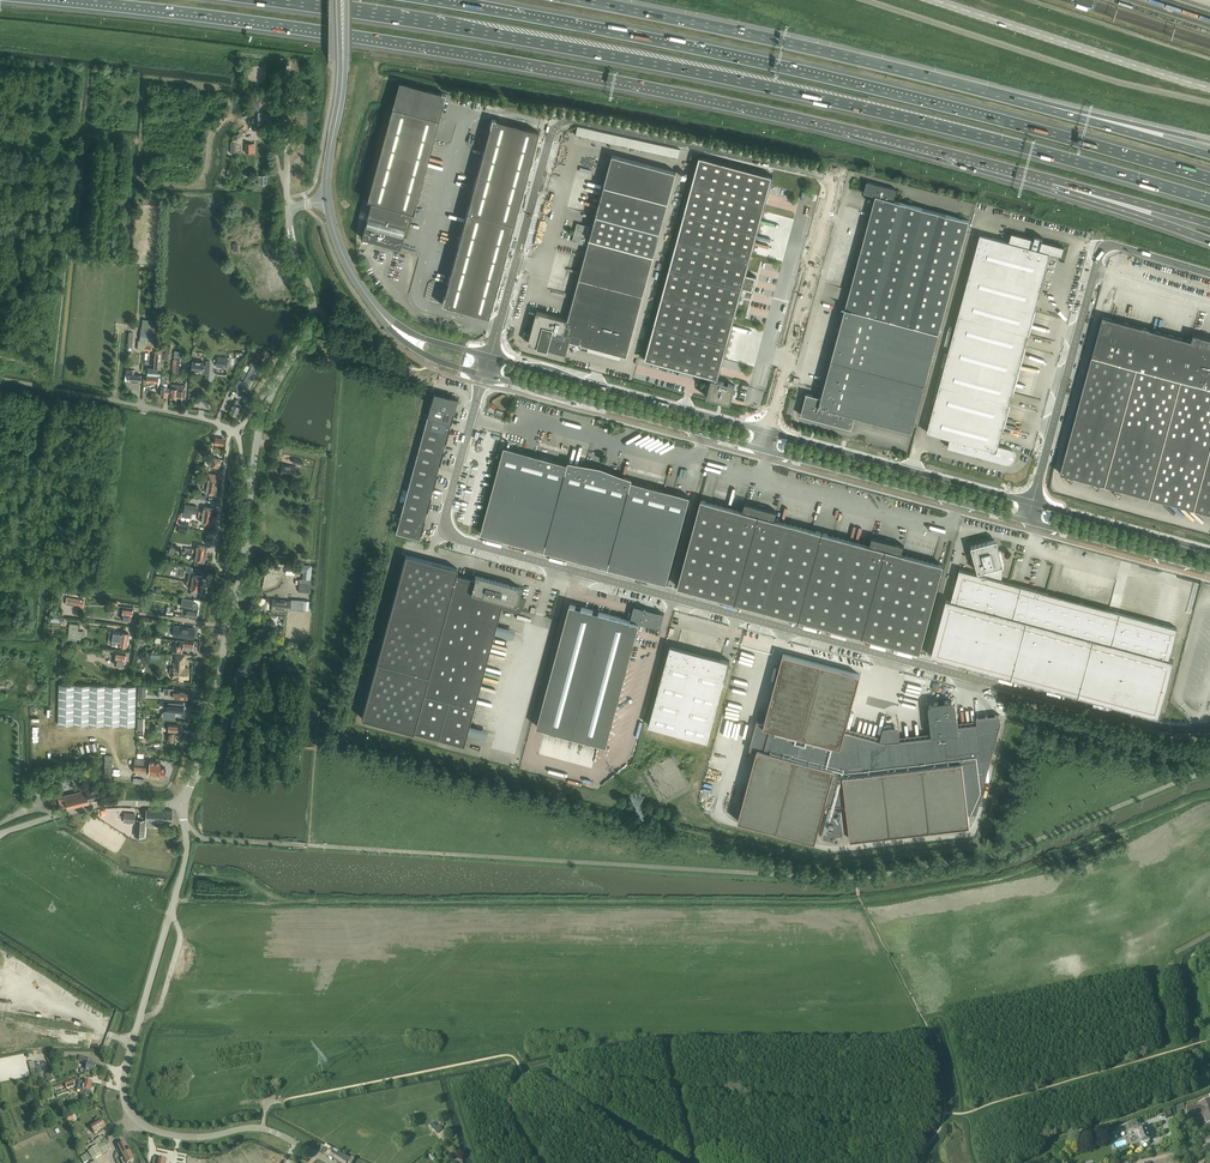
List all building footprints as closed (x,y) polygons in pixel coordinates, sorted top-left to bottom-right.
[(371,202),(362,237),(400,247),(405,226),(409,212),(413,213),(416,205),(445,94),(399,82),(367,200),(367,201),(371,202)] [(259,111),(260,94),(256,93),(255,97),(252,97),(252,105),(255,105),(255,111),(259,111)] [(261,111),(261,127),(272,128),(272,111),(261,111)] [(538,132),(492,119),(442,304),(488,317),(538,132)] [(246,153),(255,153),(255,143),(246,144),(246,153)] [(593,227),(577,223),(572,241),(588,245),(568,320),(565,332),(572,334),(570,341),(582,344),(580,349),(620,360),(622,355),(627,356),(676,172),(613,155),(593,227)] [(733,396),(736,385),(718,381),(743,288),(753,291),(757,277),(747,274),(773,176),(699,156),(645,359),(713,378),(713,379),(712,379),(707,397),(731,404),(733,396)] [(254,182),(254,186),(264,186),(264,184),(266,184),(266,175),(256,175),(256,178),(258,178),(259,182),(254,182)] [(877,184),(867,181),(864,193),(874,196),(877,184)] [(887,187),(877,184),(874,196),(876,196),(884,198),(887,187)] [(893,201),(894,201),(897,189),(887,187),(884,198),(893,201)] [(884,198),(876,196),(821,397),(818,396),(818,395),(817,396),(809,394),(803,414),(822,419),(822,418),(827,419),(827,423),(827,421),(852,428),(855,416),(912,432),(969,221),(894,201),(893,201),(884,198)] [(1012,233),(1009,242),(1027,247),(1029,238),(1012,233)] [(1009,242),(980,234),(927,432),(951,438),(948,447),(978,455),(978,458),(980,459),(981,456),(1006,463),(1007,463),(1008,463),(1010,463),(1011,462),(1012,462),(1013,461),(1014,460),(1014,459),(1015,458),(1015,457),(1015,455),(1015,454),(1015,453),(1015,452),(1014,451),(1013,450),(1012,449),(1011,448),(1010,448),(998,445),(1003,427),(1009,405),(1012,392),(1025,346),(1028,334),(1034,311),(1049,256),(1050,256),(1052,255),(1053,254),(1044,252),(1027,247),(1009,242)] [(1047,243),(1039,241),(1040,238),(1037,237),(1036,240),(1029,238),(1027,247),(1044,252),(1047,243)] [(1053,254),(1062,256),(1064,247),(1047,243),(1044,252),(1053,254)] [(363,259),(367,268),(371,267),(367,257),(363,259)] [(568,320),(537,311),(529,343),(547,348),(552,329),(559,330),(565,332),(568,320)] [(1191,340),(1102,316),(1060,473),(1149,497),(1191,340)] [(151,350),(153,350),(154,346),(153,345),(155,328),(154,328),(155,320),(143,319),(142,327),(141,326),(140,341),(139,341),(138,346),(138,349),(151,350)] [(559,330),(552,329),(547,348),(553,350),(559,330)] [(565,332),(559,330),(553,350),(560,352),(565,332)] [(570,341),(572,334),(565,332),(560,352),(567,353),(570,341)] [(1209,379),(1209,338),(1193,334),(1191,340),(1149,497),(1176,504),(1209,379)] [(171,346),(163,346),(162,358),(167,359),(168,353),(170,353),(171,346)] [(1012,392),(1014,393),(1027,347),(1025,346),(1012,392)] [(162,351),(155,350),(154,368),(148,368),(147,382),(158,383),(158,388),(160,388),(161,370),(160,370),(162,351)] [(192,361),(191,370),(203,371),(203,373),(209,374),(210,361),(206,361),(206,366),(204,366),(204,362),(192,361)] [(247,390),(260,366),(254,362),(243,382),(238,380),(235,387),(238,388),(236,392),(240,394),(242,389),(239,388),(240,386),(241,386),(247,390)] [(141,375),(135,375),(135,370),(127,370),(127,375),(129,375),(129,381),(140,382),(141,375)] [(167,389),(167,387),(167,384),(165,384),(165,380),(165,375),(162,375),(161,396),(167,396),(167,392),(169,393),(170,389),(167,389)] [(1176,504),(1209,513),(1209,379),(1176,504)] [(171,397),(177,397),(183,397),(183,390),(185,388),(186,385),(172,384),(171,397)] [(455,412),(458,399),(435,393),(431,406),(455,412)] [(236,405),(238,400),(235,398),(229,412),(236,416),(240,407),(236,405)] [(455,412),(431,406),(427,418),(451,425),(455,412)] [(451,425),(427,418),(424,431),(448,438),(451,425)] [(448,438),(424,431),(420,444),(444,450),(448,438)] [(224,439),(216,437),(215,444),(223,446),(224,439)] [(444,450),(420,444),(417,456),(441,463),(444,450)] [(542,457),(505,447),(481,533),(518,543),(542,457)] [(441,463),(417,456),(413,469),(437,476),(441,463)] [(579,467),(542,457),(518,543),(555,553),(579,467)] [(211,462),(205,461),(204,468),(207,469),(207,465),(220,467),(220,464),(222,464),(222,462),(221,461),(221,459),(211,458),(211,462)] [(294,471),(295,467),(292,466),(292,467),(283,465),(282,469),(281,469),(280,472),(281,472),(281,473),(286,474),(286,475),(290,476),(291,470),(294,471)] [(616,477),(579,467),(555,553),(592,563),(616,477)] [(437,476),(413,469),(410,482),(434,488),(437,476)] [(218,480),(219,474),(209,473),(208,483),(200,481),(199,484),(217,487),(217,484),(219,483),(219,481),(218,480)] [(653,487),(616,477),(592,563),(629,573),(653,487)] [(434,488),(410,482),(406,495),(430,501),(434,488)] [(217,487),(199,484),(199,488),(207,489),(206,494),(216,495),(216,494),(217,493),(218,491),(217,490),(217,487)] [(690,497),(653,487),(629,573),(666,583),(690,497)] [(430,501),(406,495),(403,507),(427,514),(430,501)] [(761,507),(759,506),(759,505),(758,504),(758,506),(745,503),(743,511),(701,500),(678,587),(735,602),(735,603),(761,507)] [(185,504),(184,511),(196,514),(197,506),(185,504)] [(823,532),(822,532),(775,520),(777,511),(765,508),(765,506),(764,506),(763,508),(761,507),(735,603),(736,603),(736,602),(799,619),(798,620),(799,620),(823,532)] [(214,510),(214,509),(204,507),(203,512),(198,511),(197,514),(212,517),(213,514),(214,513),(214,510)] [(427,514),(403,507),(399,520),(423,527),(427,514)] [(212,517),(197,514),(197,517),(202,518),(202,523),(211,524),(211,523),(212,522),(212,521),(212,520),(212,517)] [(423,527),(399,520),(396,533),(420,539),(423,527)] [(888,541),(886,541),(886,539),(885,539),(884,540),(872,537),(870,545),(823,532),(799,620),(799,619),(862,636),(862,637),(888,541)] [(943,565),(902,554),(904,545),(892,542),(892,540),(891,540),(890,542),(888,541),(862,637),(863,636),(920,652),(943,565)] [(983,576),(1001,581),(1002,578),(1002,576),(1002,572),(1002,571),(1002,568),(1002,566),(1004,565),(1000,550),(997,540),(995,540),(971,546),(978,572),(983,571),(983,576)] [(208,549),(207,548),(207,547),(197,545),(197,549),(187,548),(186,551),(205,554),(206,551),(207,550),(208,549)] [(205,554),(186,551),(189,552),(188,554),(196,556),(194,565),(202,566),(203,562),(204,562),(204,561),(206,561),(206,559),(205,558),(205,554)] [(456,575),(457,569),(406,555),(362,718),(413,732),(456,575)] [(201,584),(201,580),(202,580),(203,577),(202,576),(199,575),(200,571),(194,570),(194,567),(187,566),(186,572),(191,572),(189,579),(186,578),(186,581),(201,584)] [(1001,581),(983,576),(960,569),(951,600),(946,599),(931,656),(1158,717),(1174,661),(1169,659),(1177,628),(1001,581)] [(522,604),(522,603),(522,601),(521,600),(519,599),(518,598),(520,587),(476,575),(475,580),(456,575),(413,732),(464,746),(501,607),(514,611),(516,611),(518,611),(519,610),(521,609),(522,608),(522,606),(522,604)] [(201,584),(186,581),(185,584),(191,585),(190,590),(199,592),(199,591),(201,590),(201,588),(200,587),(201,584)] [(299,592),(306,592),(307,583),(300,583),(299,592)] [(71,598),(67,598),(66,603),(71,603),(71,605),(83,607),(84,600),(71,598)] [(290,609),(291,601),(273,600),(272,607),(278,608),(277,611),(284,612),(284,608),(290,609)] [(199,607),(198,606),(198,605),(189,604),(189,603),(186,602),(186,605),(189,605),(187,616),(196,618),(197,610),(199,609),(199,607)] [(664,614),(647,609),(646,607),(643,608),(635,606),(631,620),(570,604),(537,726),(607,745),(640,623),(660,628),(664,614)] [(133,608),(118,606),(117,609),(123,610),(122,618),(128,619),(131,620),(131,616),(133,608)] [(69,624),(68,641),(84,643),(85,633),(78,632),(78,625),(69,624)] [(174,626),(174,627),(170,626),(169,633),(173,634),(173,635),(194,638),(195,631),(181,629),(181,627),(174,626)] [(122,633),(122,632),(114,631),(112,642),(120,644),(119,647),(126,648),(129,634),(122,633)] [(194,642),(180,640),(179,645),(170,644),(170,650),(173,650),(173,653),(182,654),(183,649),(193,650),(193,647),(194,646),(194,644),(193,643),(194,642)] [(101,654),(102,646),(91,644),(91,645),(86,644),(85,652),(101,654)] [(721,659),(721,660),(670,647),(649,725),(708,741),(730,661),(721,659)] [(126,653),(113,652),(113,655),(116,656),(115,664),(124,666),(126,653)] [(845,731),(860,675),(783,654),(764,723),(757,721),(749,750),(757,752),(738,821),(815,842),(825,803),(836,806),(846,804),(850,839),(970,825),(968,813),(976,812),(984,782),(982,759),(991,758),(1001,721),(1000,715),(976,717),(977,724),(958,726),(956,704),(951,700),(932,702),(928,707),(932,737),(886,742),(845,731)] [(169,674),(173,674),(172,678),(174,678),(174,680),(177,680),(177,681),(178,681),(178,680),(182,681),(182,678),(188,679),(189,669),(183,668),(184,656),(176,656),(175,668),(170,668),(169,674)] [(259,665),(259,664),(262,664),(263,661),(266,661),(266,656),(259,656),(259,657),(250,657),(250,658),(249,659),(249,660),(250,661),(250,665),(259,665)] [(136,687),(59,685),(58,725),(135,726),(136,687)] [(138,698),(146,698),(146,686),(138,686),(138,698)] [(164,689),(164,694),(173,694),(173,698),(187,699),(187,691),(173,690),(174,689),(164,689)] [(183,702),(178,701),(178,704),(171,704),(171,707),(174,708),(173,712),(182,713),(183,712),(184,711),(185,709),(183,708),(183,702)] [(179,728),(178,727),(178,724),(165,723),(165,720),(158,720),(158,723),(159,723),(159,726),(165,727),(168,727),(168,731),(168,741),(174,741),(175,732),(177,732),(177,731),(179,730),(179,728)] [(112,756),(104,756),(104,777),(112,777),(112,756)] [(146,773),(147,760),(135,759),(134,772),(146,773)] [(160,762),(150,761),(148,775),(165,776),(165,768),(160,768),(160,762)] [(101,799),(98,788),(59,797),(62,809),(67,807),(68,809),(90,804),(89,802),(101,799)] [(172,810),(147,809),(147,821),(172,822),(172,810)] [(829,809),(822,837),(835,841),(836,835),(844,834),(842,810),(835,811),(829,809)] [(135,836),(144,836),(145,821),(136,820),(135,836)] [(94,1073),(97,1065),(88,1063),(89,1059),(80,1056),(79,1061),(88,1063),(85,1073),(89,1075),(90,1072),(94,1073)] [(48,1083),(55,1081),(52,1073),(45,1075),(48,1083)] [(85,1082),(79,1081),(78,1086),(77,1091),(82,1092),(81,1095),(89,1097),(90,1092),(92,1083),(85,1081),(85,1082)] [(1199,1105),(1200,1107),(1193,1108),(1192,1107),(1187,1108),(1188,1117),(1203,1115),(1207,1124),(1209,1123),(1209,1100),(1199,1105)] [(105,1127),(101,1121),(99,1119),(96,1121),(97,1123),(93,1126),(90,1127),(94,1134),(105,1127)] [(1150,1142),(1144,1125),(1140,1126),(1138,1121),(1127,1125),(1129,1131),(1130,1134),(1137,1132),(1142,1145),(1150,1142)] [(100,1137),(92,1144),(95,1147),(103,1140),(100,1137)] [(107,1141),(106,1141),(105,1140),(104,1141),(105,1143),(97,1147),(81,1158),(84,1162),(87,1162),(102,1155),(112,1149),(107,1141)] [(130,1152),(125,1143),(118,1146),(119,1149),(117,1150),(119,1154),(121,1152),(123,1156),(130,1152)] [(332,1152),(330,1156),(340,1162),(347,1162),(350,1158),(334,1149),(326,1144),(323,1148),(325,1147),(332,1152)] [(130,1152),(123,1156),(124,1158),(121,1160),(122,1162),(131,1162),(134,1161),(130,1152)]
